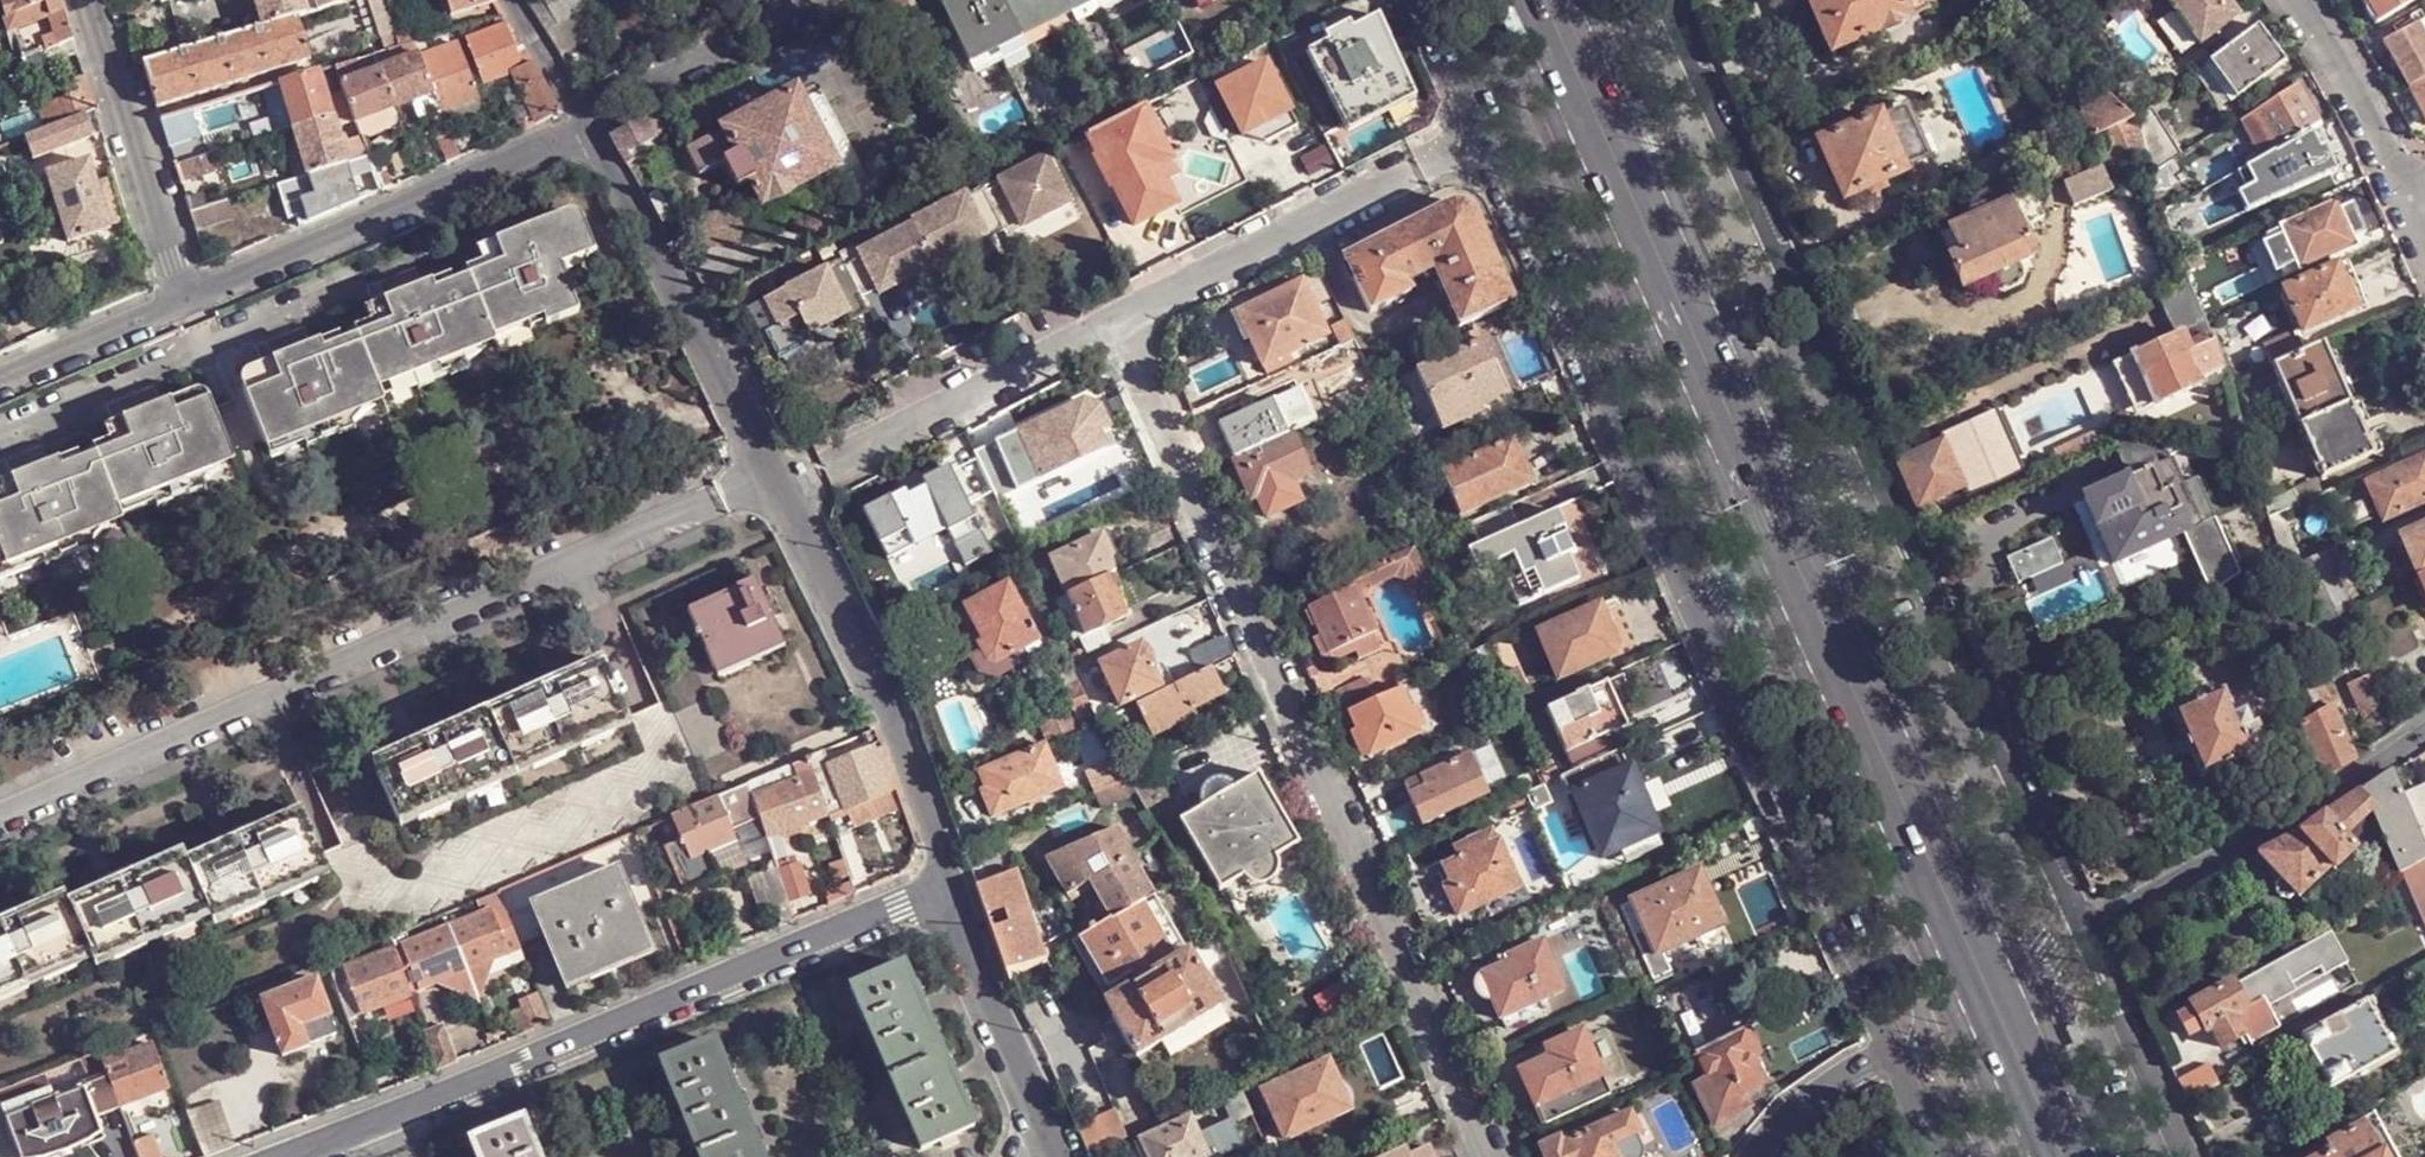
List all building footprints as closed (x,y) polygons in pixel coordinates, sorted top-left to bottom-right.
[(6,17),(9,16),(48,0),(0,0),(6,17)] [(74,39),(62,0),(48,0),(9,16),(22,58),(74,39)] [(304,0),(254,0),(262,25),(295,15),(308,11),(304,0)] [(317,0),(304,0),(308,11),(319,8),(317,0)] [(384,50),(396,46),(381,0),(368,0),(384,50)] [(496,0),(445,0),(450,15),(497,1),(496,0)] [(559,21),(575,12),(568,0),(557,0),(550,4),(559,21)] [(590,0),(568,0),(575,12),(592,3),(590,0)] [(945,3),(970,53),(1079,0),(951,0),(945,3)] [(970,53),(973,60),(1095,0),(1079,0),(970,53)] [(1819,25),(1819,33),(1824,44),(1832,52),(1906,18),(1904,13),(1898,0),(1808,0),(1819,25)] [(1904,13),(1923,4),(1921,0),(1898,0),(1904,13)] [(2201,44),(2241,15),(2228,0),(2168,0),(2201,44)] [(2376,22),(2413,0),(2364,0),(2376,22)] [(1417,97),(1380,14),(1355,27),(1352,21),(1327,34),(1330,40),(1310,50),(1350,131),(1417,97)] [(298,21),(295,15),(262,25),(143,61),(157,106),(312,58),(300,20),(298,21)] [(2410,87),(2424,80),(2424,17),(2385,39),(2410,87)] [(562,111),(510,23),(464,39),(480,81),(510,69),(522,93),(532,115),(535,122),(562,111)] [(2285,60),(2259,25),(2201,68),(2226,103),(2285,60)] [(456,42),(417,54),(432,91),(439,108),(477,96),(456,42)] [(416,52),(376,67),(392,106),(432,91),(417,54),(416,52)] [(355,76),(349,62),(334,65),(340,80),(351,109),(356,121),(392,106),(376,67),(355,76)] [(1276,67),(1217,86),(1238,148),(1296,129),(1276,67)] [(333,115),(319,70),(280,82),(294,127),(333,115)] [(45,127),(95,108),(84,75),(67,81),(70,94),(37,106),(45,126),(45,127)] [(351,109),(340,80),(330,82),(340,112),(351,109)] [(2410,87),(2424,114),(2424,80),(2410,87)] [(2299,83),(2241,120),(2261,157),(2312,129),(2322,123),(2299,83)] [(836,164),(826,141),(826,136),(825,126),(819,118),(810,114),(798,89),(688,148),(702,174),(727,160),(739,185),(753,178),(765,200),(767,199),(771,199),(783,194),(793,186),(800,182),(813,175),(836,164)] [(532,115),(522,93),(507,100),(517,120),(532,115)] [(2137,115),(2144,148),(2149,172),(2167,162),(2182,152),(2154,112),(2163,106),(2159,99),(2137,115)] [(2082,115),(2092,137),(2100,133),(2130,119),(2112,102),(2082,115)] [(1845,196),(1932,159),(1908,104),(1899,107),(1898,106),(1890,109),(1891,111),(1821,142),(1845,196)] [(394,112),(392,106),(356,121),(358,126),(394,112)] [(1146,106),(1090,135),(1101,157),(1099,158),(1113,186),(1115,185),(1135,224),(1178,203),(1169,185),(1159,166),(1173,159),(1146,106)] [(103,131),(95,108),(45,127),(24,135),(30,150),(32,157),(103,131)] [(193,109),(161,118),(166,135),(198,125),(193,109)] [(351,109),(340,112),(339,113),(357,157),(368,153),(358,126),(356,121),(351,109)] [(347,160),(333,115),(294,127),(307,172),(347,160)] [(521,128),(535,122),(532,115),(517,120),(521,128)] [(2100,133),(2113,162),(2144,148),(2137,115),(2130,119),(2100,133)] [(639,119),(611,133),(623,156),(656,139),(645,116),(641,118),(639,119)] [(2326,153),(2312,129),(2261,157),(2242,168),(2250,185),(2242,188),(2250,207),(2258,203),(2339,167),(2331,150),(2326,153)] [(446,160),(458,155),(449,131),(436,136),(446,160)] [(218,168),(212,151),(175,162),(180,180),(218,168)] [(2196,170),(2184,151),(2182,152),(2167,162),(2180,181),(2196,170)] [(376,173),(375,170),(368,153),(357,157),(365,177),(376,173)] [(1045,154),(981,186),(1002,228),(1006,235),(1024,226),(1019,217),(1039,208),(1044,216),(1070,203),(1045,154)] [(68,239),(109,226),(100,198),(107,196),(105,187),(99,189),(99,187),(97,188),(88,159),(46,172),(68,239)] [(1173,159),(1159,166),(1169,185),(1183,178),(1173,159)] [(345,204),(365,196),(359,181),(353,162),(287,188),(296,210),(340,193),(345,204)] [(382,188),(393,183),(386,166),(375,170),(376,173),(382,188)] [(2102,169),(2061,183),(2070,211),(2111,197),(2102,169)] [(821,192),(813,175),(800,182),(808,198),(821,192)] [(983,235),(984,238),(1002,228),(981,186),(964,195),(963,192),(909,219),(910,223),(857,249),(854,244),(838,252),(841,258),(860,295),(875,288),(870,277),(896,264),(904,279),(932,264),(930,262),(959,247),(951,231),(975,219),(983,235)] [(660,188),(647,196),(662,224),(675,217),(660,188)] [(198,193),(186,196),(189,208),(202,204),(198,193)] [(1963,287),(1989,276),(1994,287),(2002,290),(2020,283),(2022,274),(2017,262),(2031,255),(2018,228),(2042,217),(2031,193),(1986,214),(1980,211),(1969,215),(1969,222),(1950,229),(1960,253),(1950,258),(1963,287)] [(233,216),(226,197),(202,204),(189,208),(196,227),(233,216)] [(2282,261),(2288,273),(2352,243),(2342,221),(2333,203),(2268,232),(2271,235),(2282,261)] [(1512,302),(1473,214),(1468,209),(1460,204),(1449,204),(1343,259),(1370,313),(1410,293),(1406,285),(1435,271),(1458,326),(1512,302)] [(1039,208),(1019,217),(1024,226),(1044,216),(1039,208)] [(477,231),(482,245),(530,227),(524,212),(477,231)] [(567,213),(560,215),(565,228),(580,221),(579,220),(578,216),(576,216),(574,214),(571,213),(567,213)] [(2357,214),(2342,221),(2352,243),(2367,236),(2357,214)] [(256,381),(240,388),(263,444),(311,426),(318,441),(327,437),(320,422),(362,405),(379,398),(375,385),(423,366),(430,382),(440,378),(433,362),(474,345),(491,338),(485,326),(519,313),(521,320),(536,314),(540,324),(542,323),(543,326),(576,313),(563,281),(556,263),(590,250),(580,221),(565,228),(560,215),(530,227),(482,245),(474,248),(479,262),(461,270),(466,282),(450,288),(445,276),(418,287),(371,306),(363,309),(368,322),(350,329),(355,342),(339,348),(335,335),(307,346),(259,365),(251,369),(256,381)] [(959,247),(983,235),(975,219),(951,231),(959,247)] [(1950,229),(1939,234),(1950,258),(1960,253),(1950,229)] [(592,254),(590,250),(556,263),(563,281),(578,275),(576,271),(581,264),(586,257),(592,254)] [(2187,257),(2191,267),(2203,261),(2199,251),(2187,257)] [(2348,257),(2337,262),(2357,307),(2368,302),(2348,257)] [(860,295),(841,258),(748,303),(762,331),(767,329),(779,353),(813,337),(810,331),(848,312),(850,318),(867,310),(860,295)] [(2284,286),(2302,331),(2357,307),(2337,262),(2284,286)] [(875,288),(877,292),(904,279),(896,264),(870,277),(875,288)] [(365,290),(371,306),(418,287),(411,271),(365,290)] [(1320,273),(1301,281),(1314,309),(1333,300),(1320,273)] [(1290,353),(1327,336),(1314,309),(1301,281),(1238,312),(1263,365),(1266,372),(1293,359),(1290,353)] [(2141,372),(2156,405),(2204,384),(2202,380),(2225,369),(2206,321),(2192,284),(2153,302),(2168,336),(2132,352),(2141,372)] [(525,329),(540,324),(536,314),(521,320),(519,313),(485,326),(491,338),(524,325),(525,329)] [(1343,316),(1330,322),(1341,345),(1355,339),(1343,316)] [(253,350),(259,365),(307,346),(302,330),(253,350)] [(2296,330),(2264,345),(2273,364),(2304,349),(2296,330)] [(1461,419),(1505,401),(1488,362),(1495,359),(1485,337),(1416,367),(1441,425),(1443,427),(1461,419)] [(2299,423),(2349,401),(2322,342),(2304,349),(2273,364),(2299,423)] [(477,351),(474,345),(433,362),(440,378),(448,375),(448,377),(464,371),(462,366),(465,362),(471,353),(477,351)] [(1515,396),(1498,359),(1495,359),(1488,362),(1505,401),(1515,396)] [(431,384),(430,382),(423,366),(375,385),(379,398),(414,384),(416,391),(431,384)] [(239,382),(240,388),(256,381),(251,369),(247,370),(244,372),(241,375),(239,378),(239,380),(239,382)] [(143,412),(159,405),(154,390),(153,390),(105,409),(111,424),(143,412)] [(192,392),(188,394),(193,407),(209,400),(208,398),(206,396),(204,393),(203,392),(201,391),(195,392),(192,392)] [(159,405),(143,412),(111,424),(103,427),(108,440),(90,448),(95,460),(79,466),(75,454),(47,465),(0,484),(0,573),(6,571),(3,563),(53,543),(59,559),(69,555),(63,539),(83,532),(103,524),(120,517),(115,504),(163,484),(169,500),(179,496),(173,481),(216,464),(231,458),(209,400),(193,407),(188,394),(159,405)] [(1461,419),(1443,427),(1441,425),(1433,430),(1437,434),(1463,423),(1465,427),(1517,404),(1515,396),(1505,401),(1461,419)] [(1375,418),(1383,414),(1376,399),(1368,403),(1375,418)] [(2373,453),(2349,401),(2299,423),(2322,475),(2373,453)] [(1039,481),(1105,450),(1098,435),(1108,430),(1098,408),(1083,402),(1018,431),(1039,481)] [(364,411),(362,405),(320,422),(327,437),(335,433),(337,436),(352,430),(349,424),(352,422),(358,413),(364,411)] [(2100,425),(2053,447),(2059,462),(2106,440),(2100,425)] [(311,426),(263,444),(268,457),(303,444),(305,449),(319,443),(318,441),(311,426)] [(1898,459),(1919,506),(1987,474),(1967,427),(1898,459)] [(2131,477),(2084,498),(2112,564),(2182,532),(2214,518),(2195,476),(2181,482),(2159,436),(2124,433),(2114,437),(2131,477)] [(1288,434),(1232,459),(1239,476),(1246,473),(1255,494),(1257,497),(1258,497),(1292,481),(1306,475),(1288,434)] [(974,450),(996,500),(1006,495),(1002,486),(1013,482),(996,440),(974,450)] [(1532,483),(1513,440),(1439,473),(1459,515),(1532,483)] [(2249,447),(2253,461),(2266,455),(2262,441),(2249,447)] [(47,465),(40,449),(0,465),(0,484),(47,465)] [(2366,479),(2376,501),(2381,499),(2387,515),(2424,498),(2424,453),(2366,479)] [(218,469),(216,464),(173,481),(179,496),(187,494),(188,496),(204,490),(202,484),(205,481),(212,472),(218,469)] [(1248,497),(1255,494),(1246,473),(1239,476),(1248,497)] [(955,568),(956,573),(990,561),(959,476),(869,508),(898,589),(955,568)] [(1301,501),(1292,481),(1258,497),(1266,516),(1301,501)] [(115,504),(120,517),(153,504),(156,508),(170,503),(169,500),(163,484),(115,504)] [(2300,497),(2296,488),(2264,502),(2267,511),(2300,497)] [(1470,521),(1479,543),(1557,508),(1577,551),(1570,554),(1581,578),(1573,581),(1577,590),(1609,576),(1574,497),(1518,522),(1512,503),(1470,521)] [(2300,497),(2267,511),(2269,517),(2281,512),(2302,502),(2300,497)] [(1478,569),(1519,551),(1528,571),(1510,579),(1521,604),(1573,581),(1581,578),(1570,554),(1577,551),(1557,508),(1479,543),(1469,547),(1478,569)] [(2185,540),(2218,525),(2214,518),(2182,532),(2185,540)] [(2400,534),(2417,573),(2424,570),(2424,523),(2400,534)] [(63,539),(69,555),(72,554),(76,552),(77,555),(93,548),(91,544),(94,539),(100,531),(106,529),(103,524),(83,532),(63,539)] [(2218,525),(2185,540),(2202,577),(2234,562),(2218,525)] [(1066,596),(1113,575),(1105,559),(1107,557),(1095,532),(1046,554),(1066,596)] [(2050,537),(2003,558),(2015,584),(2062,564),(2050,537)] [(60,561),(59,559),(53,543),(3,563),(6,571),(8,576),(43,562),(45,567),(60,561)] [(1421,560),(1415,546),(1401,552),(1407,567),(1421,560)] [(2350,606),(2325,550),(2298,562),(2321,619),(2350,606)] [(2234,562),(2202,577),(2210,594),(2240,574),(2234,562)] [(2424,591),(2424,570),(2417,573),(2424,591)] [(8,576),(6,571),(0,573),(0,579),(8,576)] [(1113,575),(1066,596),(1084,635),(1098,629),(1125,617),(1122,610),(1128,607),(1113,575)] [(689,609),(715,667),(782,636),(755,578),(736,586),(737,589),(689,609)] [(1007,582),(963,605),(981,641),(986,648),(993,664),(1014,653),(1038,640),(1007,582)] [(1320,633),(1329,654),(1354,643),(1356,649),(1360,657),(1381,647),(1375,634),(1354,587),(1309,608),(1305,613),(1311,626),(1318,627),(1320,633)] [(1066,596),(1056,600),(1073,640),(1078,638),(1084,635),(1066,596)] [(1538,631),(1558,677),(1616,651),(1618,647),(1599,604),(1538,631)] [(1105,646),(1098,629),(1084,635),(1078,638),(1087,654),(1105,646)] [(1332,660),(1329,654),(1320,633),(1311,637),(1319,655),(1332,660)] [(782,636),(715,667),(719,677),(786,646),(782,636)] [(976,644),(980,651),(986,648),(981,641),(976,644)] [(1329,654),(1332,660),(1356,649),(1354,643),(1329,654)] [(1490,643),(1476,650),(1483,665),(1497,658),(1490,643)] [(1118,704),(1159,686),(1139,644),(1099,662),(1118,704)] [(1014,653),(993,664),(986,648),(980,651),(970,657),(978,673),(995,677),(1020,663),(1014,653)] [(1509,686),(1529,678),(1521,659),(1501,667),(1509,686)] [(511,769),(622,718),(597,660),(547,682),(515,697),(484,710),(511,769)] [(1223,693),(1210,666),(1135,704),(1152,736),(1195,714),(1192,708),(1223,693)] [(2378,668),(2349,682),(2364,716),(2390,696),(2378,668)] [(2318,670),(2300,677),(2313,702),(2318,714),(2332,705),(2318,670)] [(515,697),(547,682),(543,673),(512,687),(515,697)] [(1369,689),(1363,675),(1339,685),(1345,700),(1369,689)] [(1615,677),(1605,682),(1625,726),(1634,723),(1615,677)] [(1605,682),(1545,709),(1570,764),(1572,770),(1618,750),(1611,733),(1625,726),(1605,682)] [(1077,713),(1091,707),(1080,683),(1067,689),(1077,713)] [(1368,756),(1420,734),(1419,731),(1422,729),(1423,726),(1406,685),(1348,711),(1368,756)] [(2178,699),(2182,710),(2205,699),(2200,688),(2178,699)] [(2200,775),(2249,753),(2248,750),(2265,742),(2255,720),(2249,722),(2243,709),(2233,714),(2222,692),(2205,699),(2182,710),(2172,714),(2200,775)] [(2301,723),(2323,775),(2353,758),(2332,705),(2318,714),(2301,723)] [(1097,719),(1091,707),(1077,713),(1073,715),(1079,728),(1097,719)] [(398,819),(511,769),(484,710),(435,732),(403,747),(374,760),(398,819)] [(1076,728),(1070,713),(1041,726),(1048,741),(1076,728)] [(625,726),(622,718),(511,769),(513,776),(527,770),(528,773),(561,759),(560,755),(575,748),(577,751),(610,737),(609,734),(625,726)] [(400,737),(403,747),(435,732),(432,723),(400,737)] [(874,729),(872,730),(862,734),(868,749),(857,753),(851,756),(826,766),(821,751),(806,758),(824,807),(840,800),(844,809),(888,792),(885,785),(881,775),(890,772),(874,729)] [(1064,787),(1045,745),(981,772),(989,789),(983,791),(994,817),(1064,787)] [(1153,762),(1164,756),(1160,748),(1148,754),(1153,762)] [(1627,768),(1618,750),(1572,770),(1558,776),(1567,796),(1573,794),(1572,793),(1627,768)] [(1469,754),(1430,771),(1404,783),(1408,794),(1422,825),(1488,795),(1469,754)] [(1092,787),(1121,773),(1113,756),(1084,769),(1092,787)] [(766,837),(827,816),(824,807),(806,758),(792,764),(799,780),(752,796),(752,797),(766,837)] [(1544,762),(1551,779),(1558,776),(1556,770),(1551,759),(1544,762)] [(1570,764),(1556,770),(1558,776),(1572,770),(1570,764)] [(1658,832),(1630,767),(1627,768),(1572,793),(1573,794),(1601,858),(1619,849),(1655,834),(1658,832)] [(513,776),(511,769),(398,819),(401,825),(420,818),(420,820),(452,807),(451,804),(467,796),(468,799),(501,785),(500,782),(513,776)] [(2339,837),(2367,809),(2398,871),(2413,863),(2424,857),(2424,846),(2402,794),(2390,769),(2321,817),(2320,815),(2297,831),(2256,854),(2280,878),(2274,883),(2275,884),(2276,890),(2281,896),(2288,897),(2289,899),(2295,893),(2298,896),(2330,866),(2339,875),(2358,856),(2339,837)] [(894,781),(890,772),(881,775),(885,785),(894,781)] [(1259,773),(1235,787),(1232,784),(1229,781),(1226,779),(1219,778),(1214,778),(1209,780),(1205,783),(1203,787),(1200,791),(1200,795),(1200,799),(1201,803),(1202,806),(1179,820),(1220,890),(1300,844),(1259,773)] [(942,789),(949,786),(946,779),(941,782),(942,789)] [(727,808),(752,797),(752,796),(748,783),(671,817),(679,837),(664,844),(685,892),(721,875),(711,852),(736,840),(720,805),(725,802),(727,808)] [(1543,783),(1523,791),(1527,800),(1530,808),(1550,798),(1543,783)] [(2424,846),(2424,784),(2402,794),(2424,846)] [(1523,791),(1502,801),(1506,810),(1527,800),(1523,791)] [(824,807),(827,816),(844,809),(840,800),(824,807)] [(221,842),(186,858),(209,908),(213,915),(214,916),(327,865),(300,807),(252,828),(221,842)] [(217,832),(221,842),(252,828),(248,819),(217,832)] [(1119,827),(1048,855),(1065,896),(1088,882),(1110,917),(1096,926),(1078,936),(1072,939),(1106,998),(1189,950),(1119,827)] [(1444,866),(1454,890),(1447,893),(1458,915),(1482,905),(1518,889),(1498,842),(1496,843),(1491,833),(1486,835),(1486,834),(1479,832),(1466,839),(1462,846),(1454,850),(1458,860),(1444,866)] [(654,888),(632,833),(497,891),(502,905),(519,945),(543,935),(561,981),(584,972),(588,980),(610,972),(605,962),(647,944),(628,898),(654,888)] [(1661,847),(1655,834),(1619,849),(1625,864),(1661,847)] [(772,853),(767,838),(753,844),(758,859),(772,853)] [(747,864),(736,840),(711,852),(721,875),(747,864)] [(209,908),(186,858),(182,849),(134,871),(103,885),(69,900),(91,949),(94,956),(95,959),(209,908)] [(762,872),(777,866),(772,853),(758,859),(762,872)] [(2413,863),(2424,889),(2424,857),(2413,863)] [(1277,858),(1243,877),(1245,879),(1248,882),(1254,885),(1259,886),(1265,886),(1268,884),(1273,881),(1276,877),(1278,873),(1279,867),(1278,862),(1277,860),(1277,858)] [(103,885),(134,871),(131,861),(99,876),(103,885)] [(330,873),(327,865),(214,916),(216,922),(330,873)] [(777,926),(792,920),(787,905),(790,905),(777,866),(762,872),(747,878),(759,915),(772,911),(777,926)] [(1017,867),(975,885),(1007,981),(1042,961),(1017,867)] [(1700,869),(1692,872),(1700,889),(1708,885),(1700,869)] [(1518,889),(1534,893),(1523,871),(1513,875),(1518,889)] [(1631,899),(1656,956),(1700,934),(1697,927),(1721,916),(1708,885),(1700,889),(1692,872),(1631,899)] [(827,906),(856,893),(851,880),(822,893),(827,906)] [(1534,893),(1518,889),(1482,905),(1486,915),(1534,893)] [(91,949),(69,900),(65,892),(17,914),(0,921),(0,992),(91,949)] [(17,914),(13,905),(0,910),(0,921),(17,914)] [(519,945),(502,905),(401,946),(417,990),(437,982),(477,999),(493,960),(520,949),(519,945)] [(213,915),(209,908),(95,959),(99,966),(213,915)] [(1724,924),(1721,916),(1697,927),(1700,934),(1724,924)] [(1727,931),(1724,924),(1700,934),(1656,956),(1659,961),(1727,931)] [(2246,1034),(2235,1014),(2246,1008),(2251,1005),(2264,998),(2342,957),(2330,933),(2234,983),(2232,979),(2192,1003),(2194,1007),(2179,1016),(2189,1035),(2204,1026),(2207,1031),(2213,1028),(2223,1046),(2246,1034)] [(1542,941),(1509,955),(1507,952),(1476,967),(1478,972),(1474,980),(1476,988),(1482,995),(1490,998),(1499,1019),(1502,1018),(1541,1000),(1564,989),(1542,941)] [(652,954),(647,944),(605,962),(610,972),(626,964),(652,954)] [(94,956),(91,949),(0,992),(0,999),(94,956)] [(345,969),(340,957),(328,963),(349,1019),(375,1009),(409,995),(392,950),(388,952),(345,969)] [(1221,1006),(1189,950),(1106,998),(1104,999),(1137,1056),(1221,1006)] [(851,984),(922,1146),(942,1137),(955,1133),(975,1123),(904,961),(851,984)] [(1646,975),(1655,996),(1671,989),(1662,968),(1646,975)] [(315,980),(311,970),(294,977),(297,987),(262,1001),(283,1056),(307,1046),(306,1045),(333,1034),(327,1016),(329,1015),(317,979),(315,980)] [(584,972),(561,981),(564,989),(588,980),(584,972)] [(1344,983),(1314,999),(1326,1020),(1355,1004),(1344,983)] [(379,1020),(413,1007),(409,995),(375,1009),(379,1020)] [(2246,1008),(2235,1014),(2246,1034),(2250,1042),(2279,1026),(2264,998),(2251,1005),(2246,1008)] [(2393,1051),(2365,999),(2301,1035),(2329,1086),(2393,1051)] [(1545,1010),(1541,1000),(1502,1018),(1506,1027),(1545,1010)] [(1693,1053),(1706,1078),(1694,1084),(1715,1125),(1750,1107),(1748,1103),(1764,1096),(1760,1086),(1764,1084),(1751,1058),(1758,1054),(1743,1026),(1693,1053)] [(1582,1030),(1546,1046),(1547,1048),(1551,1056),(1522,1069),(1545,1123),(1610,1095),(1582,1030)] [(700,1156),(762,1156),(759,1150),(737,1096),(714,1039),(661,1060),(700,1156)] [(114,1060),(110,1049),(100,1053),(111,1081),(121,1108),(170,1090),(154,1045),(114,1060)] [(1517,1061),(1522,1069),(1551,1056),(1547,1048),(1517,1061)] [(0,1093),(0,1105),(20,1156),(101,1126),(98,1117),(121,1108),(111,1081),(100,1053),(82,1060),(88,1078),(53,1093),(46,1075),(43,1076),(0,1093)] [(1758,1054),(1751,1058),(1764,1084),(1771,1080),(1758,1054)] [(1300,1067),(1302,1073),(1328,1061),(1325,1055),(1300,1067)] [(1350,1109),(1328,1061),(1302,1073),(1263,1091),(1285,1140),(1350,1109)] [(2178,1081),(2186,1099),(2218,1080),(2208,1064),(2178,1081)] [(1253,1114),(1242,1086),(1228,1093),(1239,1119),(1253,1114)] [(187,1111),(205,1156),(235,1145),(218,1100),(187,1111)] [(2362,1122),(2382,1156),(2400,1156),(2373,1109),(2359,1116),(2362,1122)] [(1643,1153),(1640,1145),(1636,1135),(1638,1134),(1629,1113),(1561,1143),(1558,1137),(1539,1145),(1545,1156),(1641,1156),(1643,1153)] [(478,1156),(540,1156),(523,1116),(470,1139),(478,1156)] [(1142,1138),(1143,1140),(1136,1142),(1143,1156),(1203,1156),(1207,1155),(1206,1153),(1216,1148),(1221,1156),(1230,1156),(1244,1150),(1231,1119),(1198,1134),(1190,1117),(1142,1138)] [(2362,1122),(2323,1143),(2328,1153),(2320,1156),(2382,1156),(2362,1122)] [(20,1156),(21,1156),(54,1156),(62,1154),(75,1150),(88,1142),(98,1136),(103,1131),(101,1126),(20,1156)] [(942,1137),(944,1144),(957,1139),(955,1133),(942,1137)] [(134,1144),(139,1156),(161,1156),(154,1137),(134,1144)] [(1430,1145),(1408,1155),(1404,1146),(1379,1156),(1435,1156),(1430,1145)]
